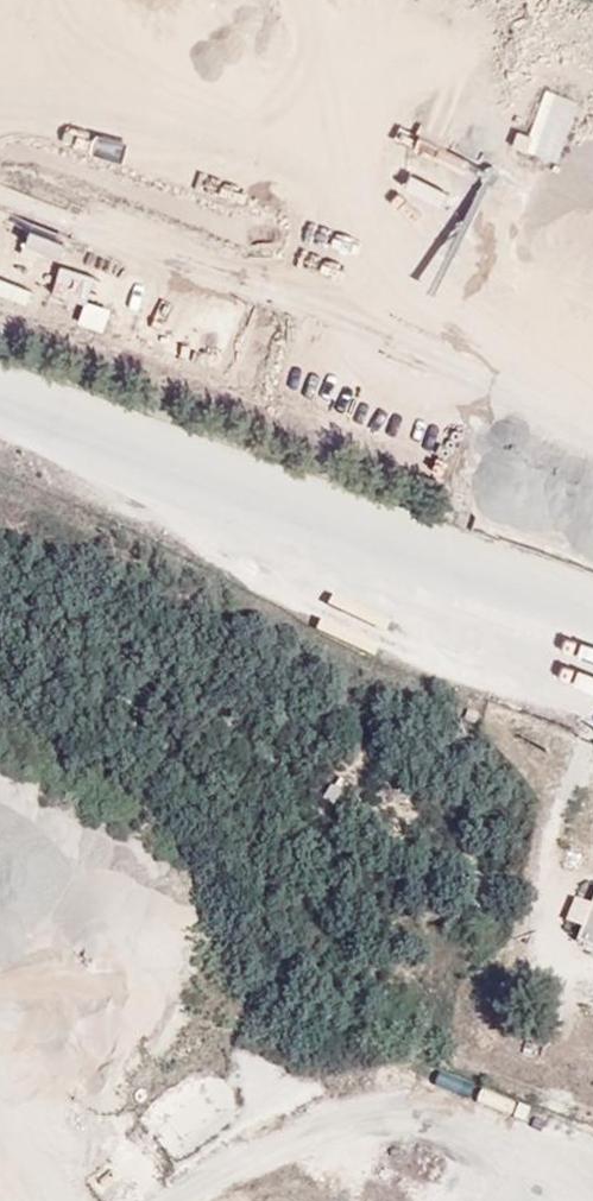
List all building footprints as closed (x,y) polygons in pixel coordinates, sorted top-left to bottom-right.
[(542,89),(532,132),(515,128),(510,149),(560,160),(575,96),(542,89)] [(23,246),(60,254),(64,236),(27,228),(23,246)] [(59,264),(50,292),(83,303),(92,274),(59,264)] [(102,331),(109,308),(84,300),(76,323),(102,331)] [(579,943),(592,949),(592,908),(579,943)] [(133,1186),(112,1157),(84,1178),(101,1200),(112,1200),(133,1186)]
